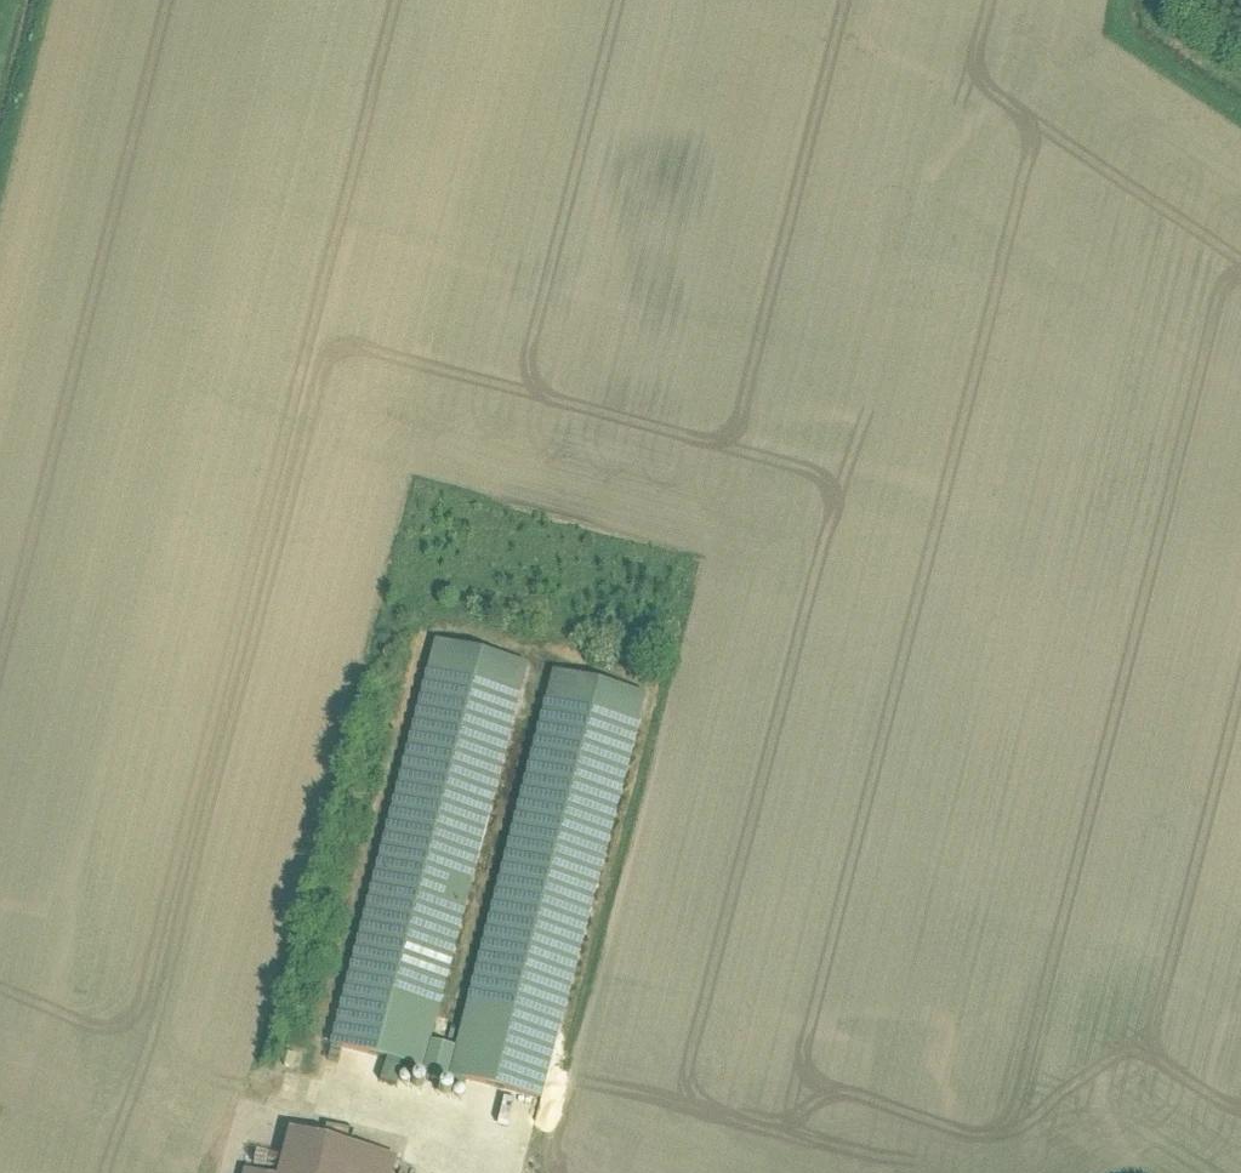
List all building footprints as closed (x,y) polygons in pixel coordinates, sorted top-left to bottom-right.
[(531,664),(438,640),(333,1049),(425,1073),(531,664)] [(651,695),(556,671),(452,1078),(547,1102),(651,695)] [(397,1159),(292,1132),(281,1172),(393,1172),(397,1159)]
